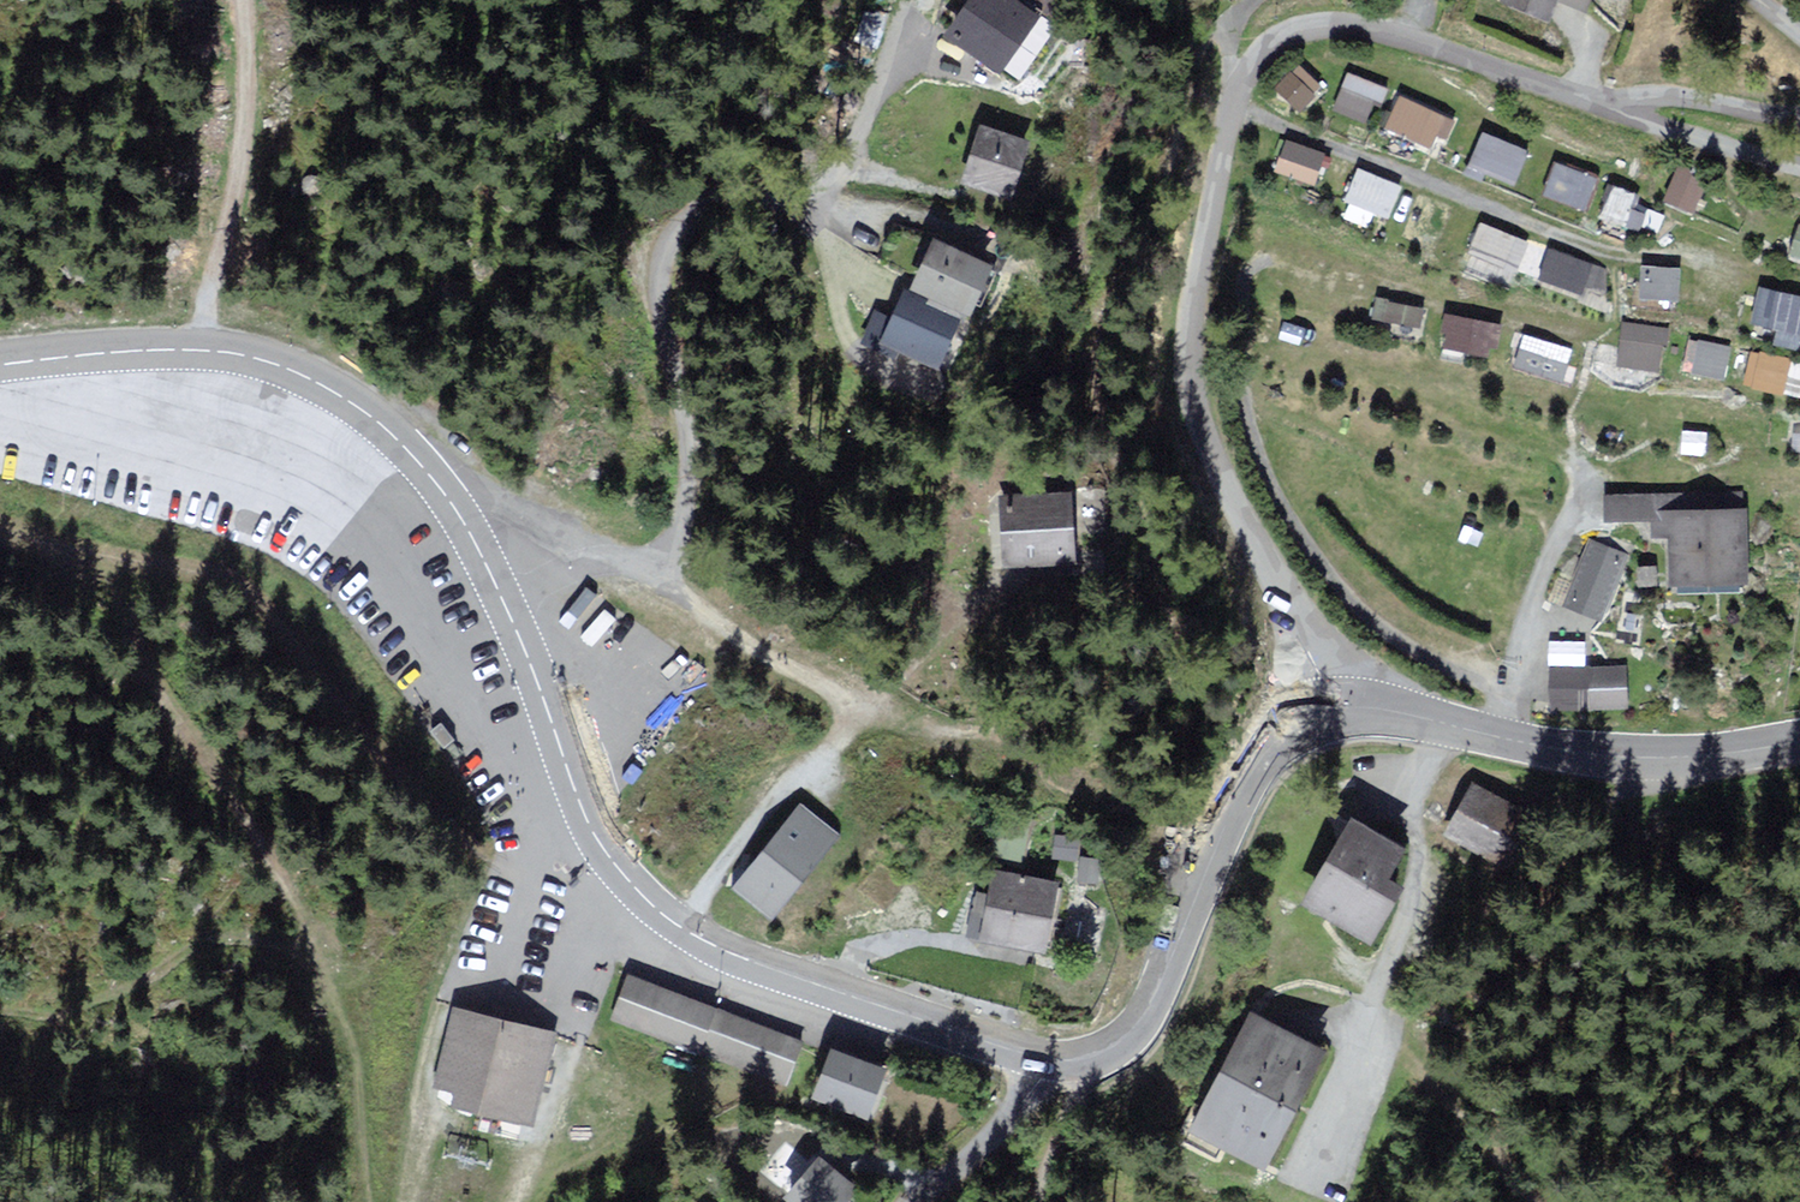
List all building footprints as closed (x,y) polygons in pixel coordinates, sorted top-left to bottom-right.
[(1014,0),(973,0),(948,34),(994,68),(1034,14),(1014,0)] [(1546,15),(1552,0),(1508,0),(1546,15)] [(1300,59),(1277,84),(1301,107),(1324,82),(1300,59)] [(1374,119),(1384,80),(1346,70),(1336,109),(1374,119)] [(1439,148),(1454,113),(1399,90),(1384,125),(1439,148)] [(1032,141),(981,125),(963,182),(1014,197),(1032,141)] [(1482,128),(1468,166),(1516,183),(1530,145),(1482,128)] [(1288,133),(1275,167),(1316,183),(1329,149),(1288,133)] [(1545,191),(1589,206),(1600,172),(1556,158),(1545,191)] [(1391,215),(1405,182),(1360,163),(1346,197),(1391,215)] [(1692,219),(1707,185),(1680,173),(1665,207),(1692,219)] [(1614,180),(1602,212),(1632,223),(1644,192),(1614,180)] [(1518,269),(1531,237),(1482,217),(1469,248),(1518,269)] [(990,264),(935,240),(914,290),(960,310),(968,314),(990,264)] [(1554,245),(1543,272),(1598,294),(1609,266),(1554,245)] [(1642,262),(1641,294),(1681,295),(1682,263),(1642,262)] [(1761,281),(1752,317),(1799,329),(1799,290),(1761,281)] [(896,347),(937,364),(960,310),(914,290),(908,287),(895,317),(878,310),(865,341),(894,353),(896,347)] [(1375,313),(1422,326),(1427,306),(1380,293),(1375,313)] [(1495,351),(1499,316),(1447,311),(1444,346),(1495,351)] [(1623,317),(1618,360),(1664,365),(1669,322),(1623,317)] [(1569,375),(1575,343),(1522,333),(1516,365),(1569,375)] [(1733,343),(1695,335),(1688,367),(1726,375),(1733,343)] [(1785,391),(1794,355),(1754,345),(1744,380),(1785,391)] [(1673,582),(1744,580),(1741,493),(1606,498),(1607,518),(1650,516),(1651,533),(1671,532),(1673,582)] [(1075,569),(1069,495),(999,501),(1005,575),(1075,569)] [(1601,620),(1627,555),(1591,540),(1564,605),(1601,620)] [(607,640),(625,609),(611,601),(593,631),(607,640)] [(1626,706),(1625,670),(1552,672),(1553,708),(1626,706)] [(1519,808),(1473,781),(1442,834),(1488,861),(1519,808)] [(835,835),(801,807),(734,889),(768,916),(835,835)] [(1390,873),(1405,845),(1352,816),(1304,904),(1377,944),(1410,883),(1390,873)] [(1061,883),(996,870),(982,940),(1047,953),(1061,883)] [(612,1020),(700,1052),(716,1007),(629,975),(612,1020)] [(788,1083),(804,1039),(716,1007),(700,1052),(788,1083)] [(1267,1168),(1328,1050),(1253,1011),(1192,1130),(1267,1168)] [(533,1125),(552,1034),(453,1013),(437,1089),(456,1093),(453,1109),(533,1125)] [(887,1070),(831,1047),(810,1099),(866,1121),(887,1070)] [(821,1154),(785,1197),(791,1201),(845,1201),(858,1185),(821,1154)]
